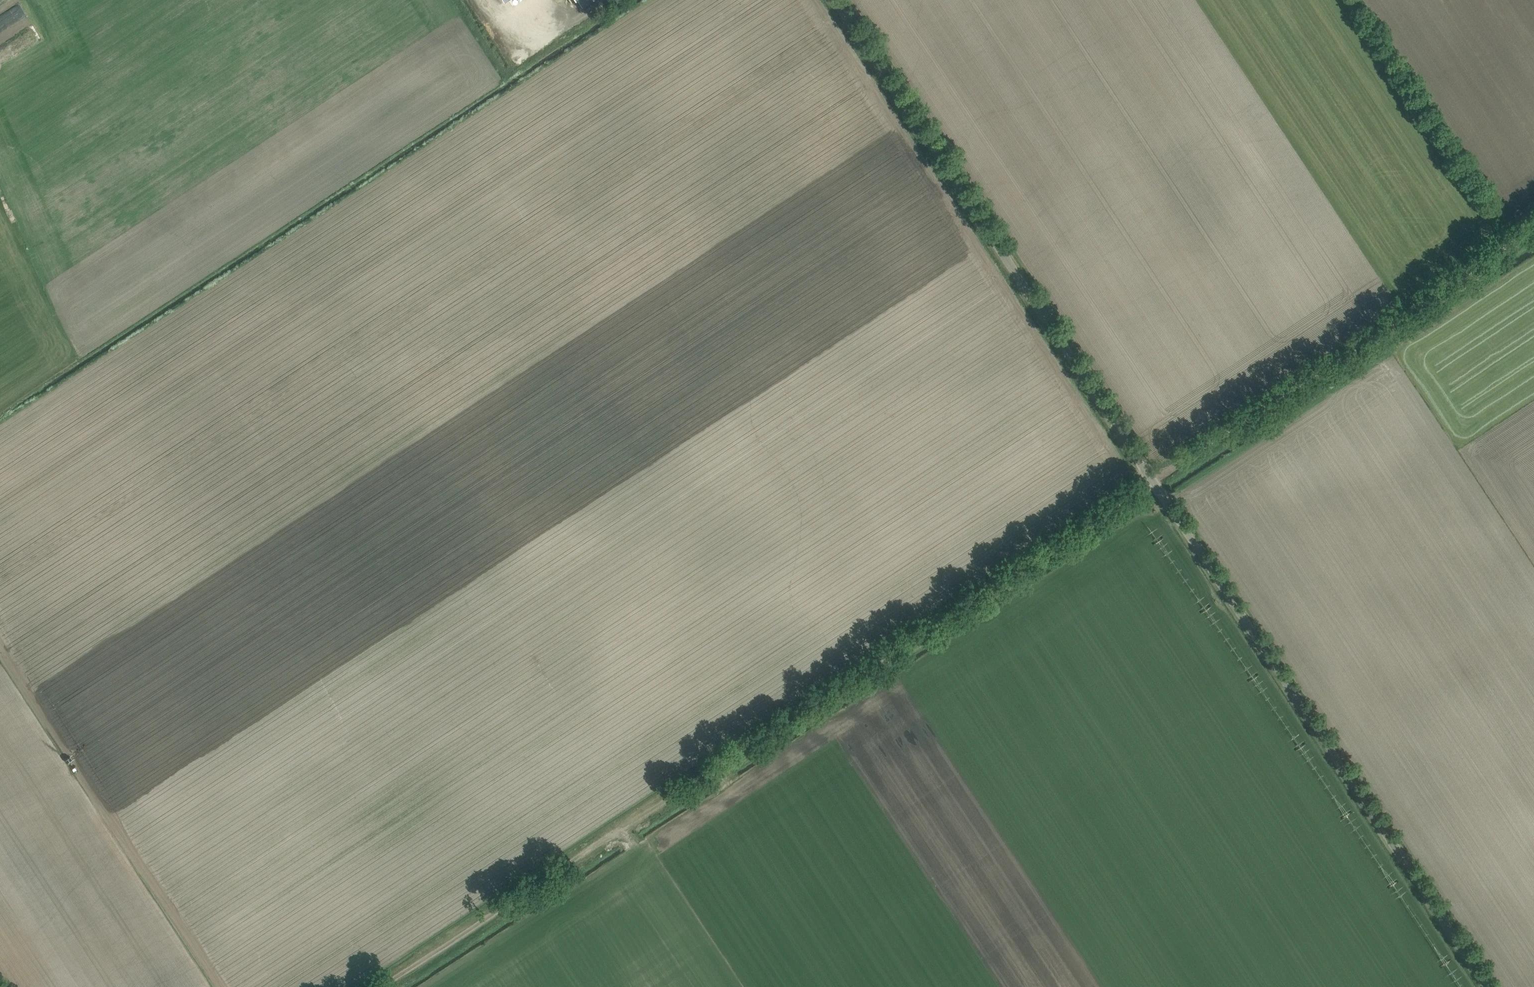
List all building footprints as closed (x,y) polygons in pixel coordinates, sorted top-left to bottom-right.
[(584,8),(596,0),(570,0),(572,4),(578,0),(584,8)] [(10,58),(7,48),(0,51),(0,62),(10,58)]
